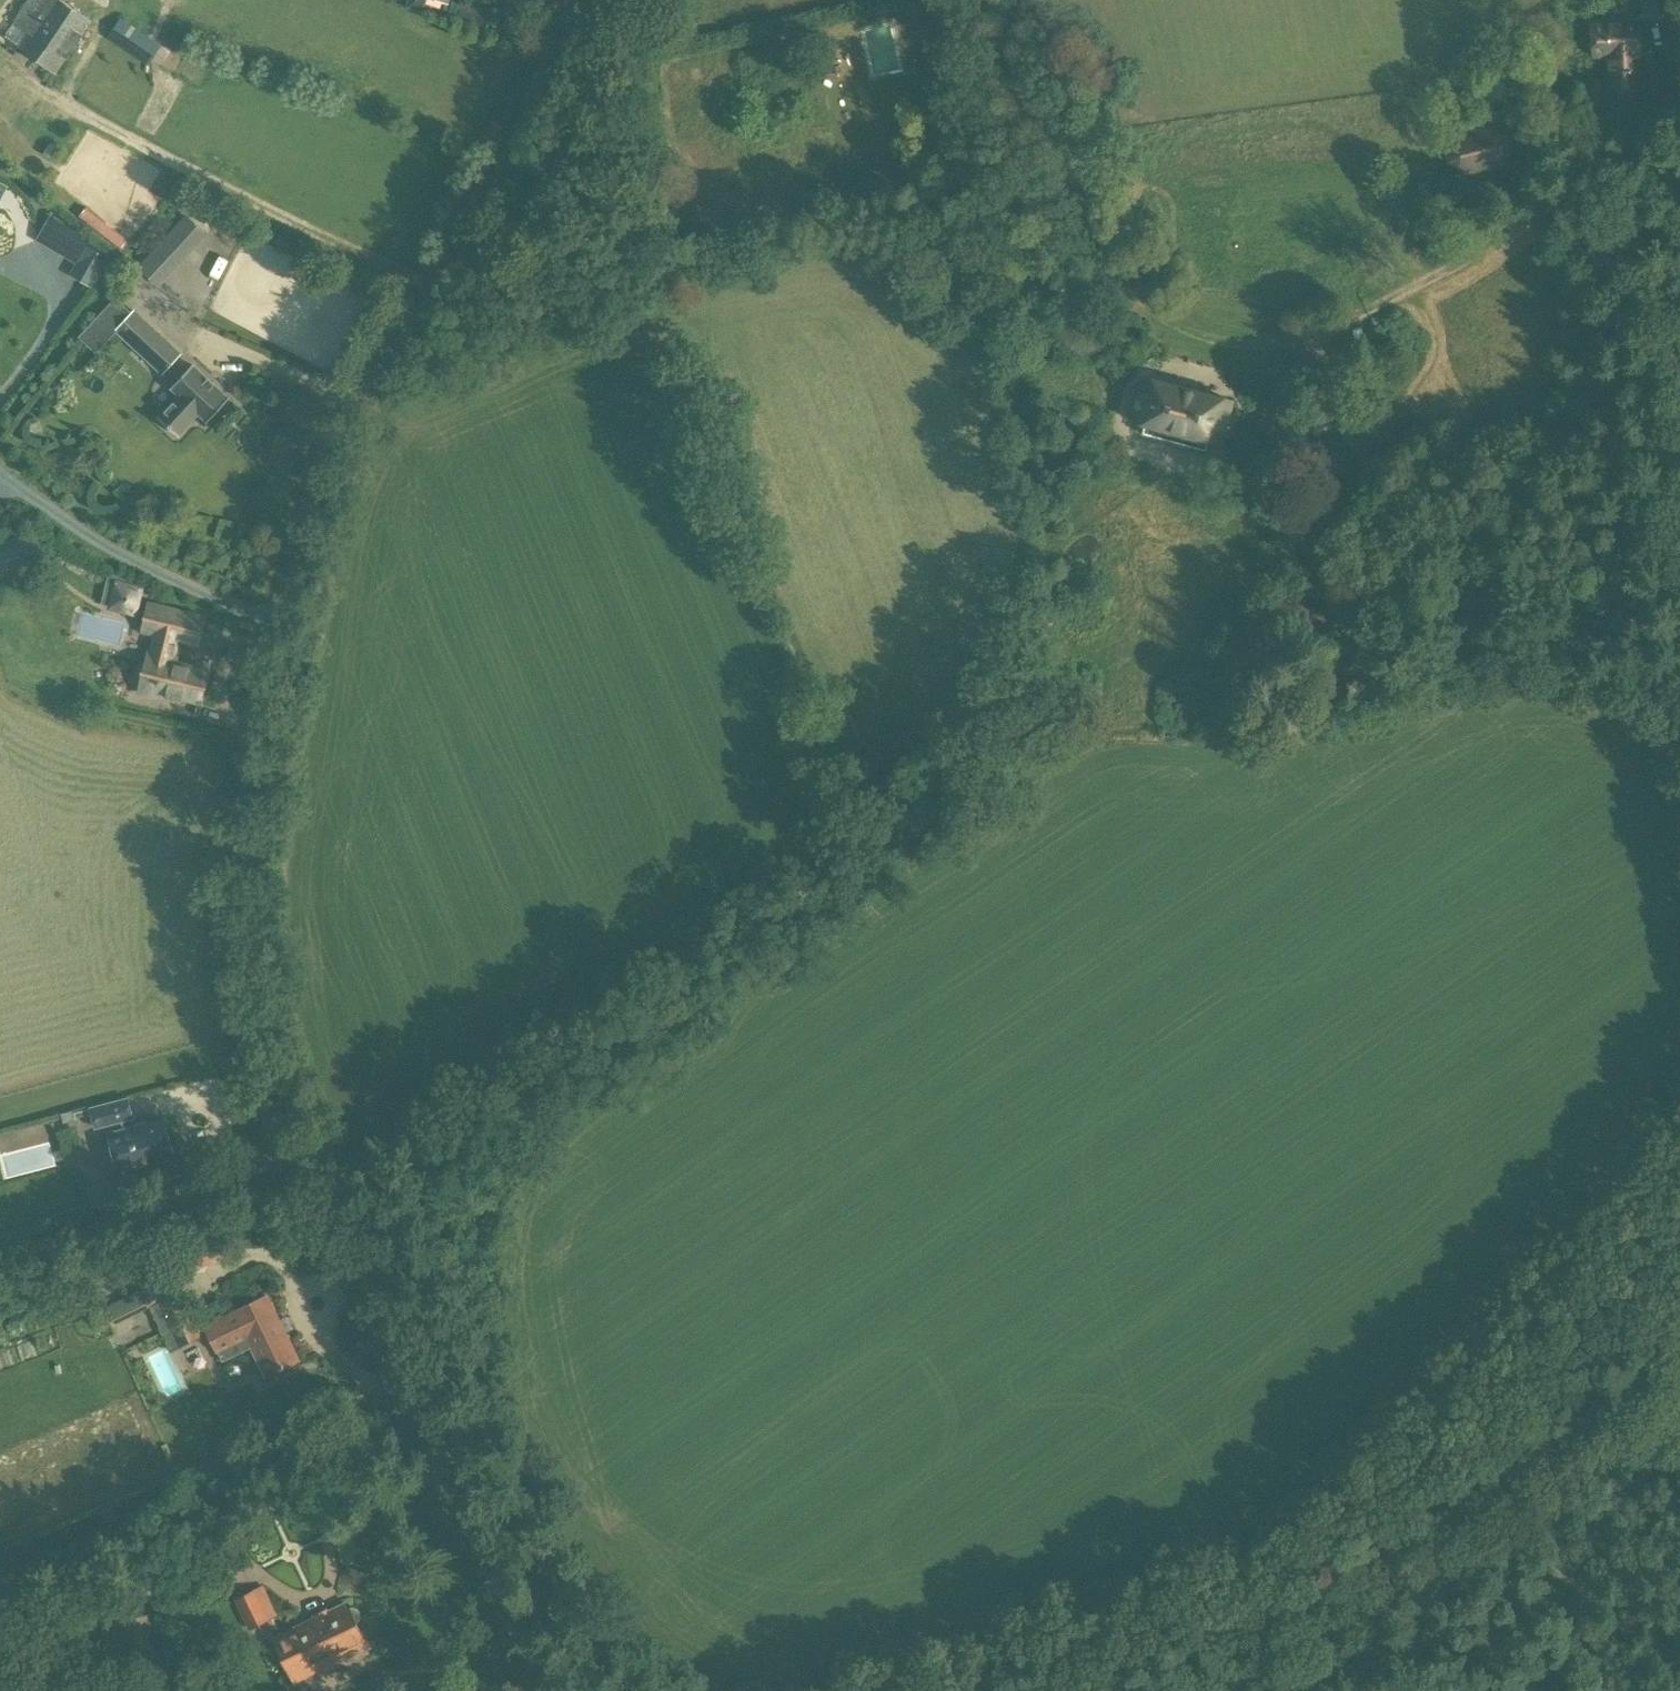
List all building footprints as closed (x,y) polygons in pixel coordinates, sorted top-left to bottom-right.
[(92,19),(64,0),(27,0),(14,19),(31,31),(20,46),(56,71),(92,19)] [(408,7),(422,12),(426,0),(410,0),(408,7)] [(463,0),(459,12),(473,16),(477,5),(463,0)] [(1675,17),(1675,0),(1640,0),(1641,18),(1675,17)] [(898,16),(919,26),(925,13),(904,3),(898,16)] [(128,50),(141,31),(121,17),(108,37),(128,50)] [(1639,20),(1591,22),(1592,48),(1593,47),(1593,42),(1606,41),(1608,89),(1642,88),(1640,53),(1641,53),(1639,20)] [(868,31),(875,73),(901,68),(894,27),(868,31)] [(946,38),(936,40),(937,47),(947,46),(946,38)] [(1455,173),(1505,161),(1509,148),(1506,137),(1499,125),(1450,137),(1447,150),(1449,161),(1455,173)] [(74,260),(87,237),(47,215),(34,238),(74,260)] [(196,243),(206,232),(189,217),(141,268),(152,278),(190,237),(196,243)] [(75,263),(70,273),(93,286),(106,263),(97,258),(83,250),(75,263)] [(132,312),(116,297),(79,337),(97,353),(118,330),(162,372),(180,352),(134,310),(132,312)] [(208,420),(229,398),(192,363),(171,386),(180,394),(159,417),(177,434),(199,412),(208,420)] [(1219,442),(1230,400),(1145,377),(1134,419),(1219,442)] [(1324,458),(1312,455),(1307,479),(1319,481),(1324,458)] [(32,561),(24,534),(0,541),(0,570),(32,561)] [(137,614),(143,586),(141,586),(142,581),(117,574),(109,608),(137,614)] [(174,657),(185,612),(149,603),(143,631),(156,634),(151,651),(150,651),(140,692),(167,699),(168,695),(199,702),(207,669),(177,661),(178,657),(174,657)] [(135,1118),(129,1096),(89,1106),(89,1108),(74,1112),(75,1117),(90,1113),(94,1128),(135,1118)] [(64,1123),(75,1120),(72,1111),(61,1114),(64,1123)] [(121,1177),(176,1162),(166,1123),(110,1138),(121,1177)] [(203,1335),(174,1275),(153,1285),(152,1283),(105,1305),(114,1324),(150,1306),(171,1350),(203,1335)] [(297,1359),(267,1296),(206,1325),(223,1360),(252,1346),(266,1374),(297,1359)] [(248,1629),(278,1615),(263,1584),(234,1598),(248,1629)] [(348,1607),(346,1602),(332,1608),(334,1611),(297,1629),(295,1625),(273,1636),(288,1669),(311,1658),(309,1656),(326,1648),(332,1659),(365,1644),(355,1621),(358,1619),(359,1615),(359,1610),(356,1607),(352,1606),(348,1607)]
